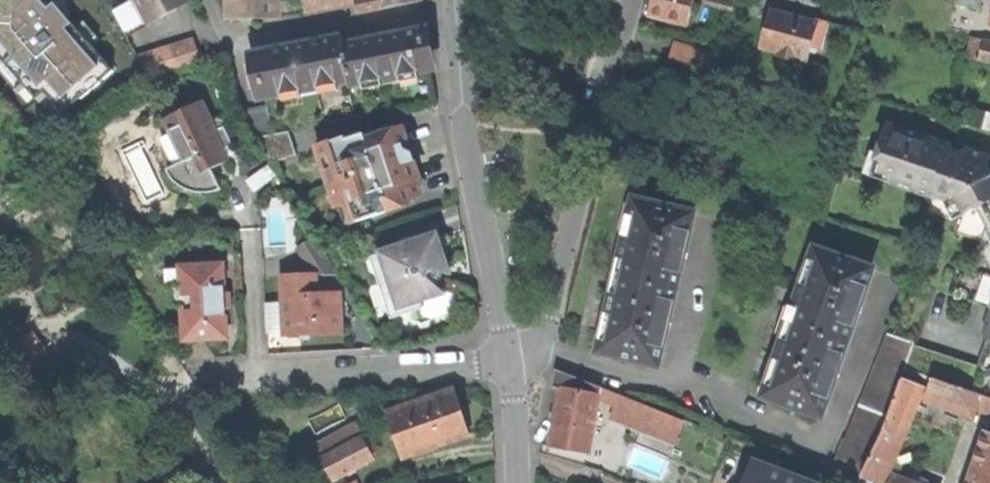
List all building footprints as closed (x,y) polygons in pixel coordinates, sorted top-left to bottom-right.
[(32,90),(42,93),(46,90),(58,105),(105,66),(76,31),(82,26),(60,0),(55,0),(48,6),(43,0),(0,0),(0,55),(32,90)] [(191,3),(189,0),(132,0),(112,12),(126,38),(191,3)] [(228,19),(278,19),(277,0),(227,0),(228,19)] [(304,13),(355,3),(355,0),(301,0),(304,13)] [(355,3),(357,11),(412,0),(355,0),(355,3)] [(694,0),(652,0),(648,14),(687,25),(694,0)] [(735,0),(707,0),(707,1),(733,8),(735,0)] [(804,0),(752,0),(751,2),(777,9),(800,15),(804,0)] [(822,50),(830,23),(800,15),(777,9),(776,13),(772,13),(768,28),(762,48),(807,60),(811,47),(822,50)] [(385,37),(354,43),(354,38),(339,36),(302,44),(256,54),(265,97),(346,81),(349,81),(350,85),(430,70),(422,29),(385,37)] [(971,37),(965,57),(989,64),(989,43),(971,37)] [(149,81),(202,65),(194,39),(136,56),(149,81)] [(714,54),(674,42),(669,60),(672,60),(703,69),(710,71),(714,54)] [(697,92),(703,69),(672,60),(666,83),(697,92)] [(201,101),(163,120),(183,161),(166,169),(170,176),(175,182),(182,187),(191,191),(199,193),(210,194),(219,191),(220,190),(210,170),(219,166),(228,162),(221,148),(230,144),(223,129),(217,133),(201,101)] [(267,107),(243,112),(255,138),(272,132),(267,107)] [(969,109),(965,125),(989,131),(989,115),(969,109)] [(889,123),(879,150),(888,154),(892,185),(933,198),(933,199),(944,203),(955,197),(965,215),(980,208),(989,224),(989,175),(988,176),(986,172),(984,167),(989,165),(989,162),(989,155),(967,148),(965,154),(951,149),(953,145),(889,123)] [(346,136),(315,146),(322,171),(327,170),(345,225),(389,211),(387,206),(420,195),(415,179),(419,178),(417,170),(413,169),(409,166),(408,163),(413,160),(411,153),(405,148),(398,129),(367,139),(365,133),(347,139),(346,136)] [(288,132),(258,137),(272,162),(297,154),(288,132)] [(696,149),(684,147),(680,162),(692,166),(696,149)] [(693,213),(635,200),(627,233),(611,306),(600,352),(659,365),(693,213)] [(338,276),(315,237),(296,248),(314,277),(338,276)] [(432,292),(428,280),(430,275),(431,273),(431,270),(431,266),(439,264),(439,262),(432,239),(375,257),(391,307),(431,294),(432,292)] [(872,269),(815,250),(798,299),(778,357),(764,397),(822,417),(872,269)] [(222,265),(181,267),(182,284),(170,285),(171,307),(183,307),(184,340),(205,339),(226,338),(224,310),(232,309),(231,292),(224,293),(222,265)] [(170,268),(170,285),(182,284),(181,267),(170,268)] [(315,297),(314,277),(282,279),(284,319),(271,319),(271,334),(320,332),(340,331),(338,296),(315,297)] [(986,334),(989,342),(981,367),(915,344),(906,369),(926,376),(989,398),(989,323),(986,334)] [(906,369),(915,344),(916,342),(889,332),(847,439),(845,438),(829,477),(845,482),(858,482),(861,477),(880,482),(885,482),(924,389),(902,380),(906,369)] [(599,400),(601,388),(556,369),(552,388),(560,389),(557,408),(550,447),(589,454),(599,400)] [(926,376),(924,382),(932,385),(926,402),(974,417),(977,408),(989,413),(989,398),(926,376)] [(601,387),(601,388),(599,400),(612,406),(608,417),(640,430),(650,406),(601,387)] [(400,459),(467,435),(461,414),(453,389),(386,413),(400,459)] [(640,430),(671,441),(680,418),(650,406),(640,430)] [(331,482),(373,459),(354,425),(341,432),(348,444),(319,459),(331,482)] [(987,434),(970,482),(989,482),(989,435),(987,434)] [(753,463),(746,480),(745,482),(809,482),(753,463)]
